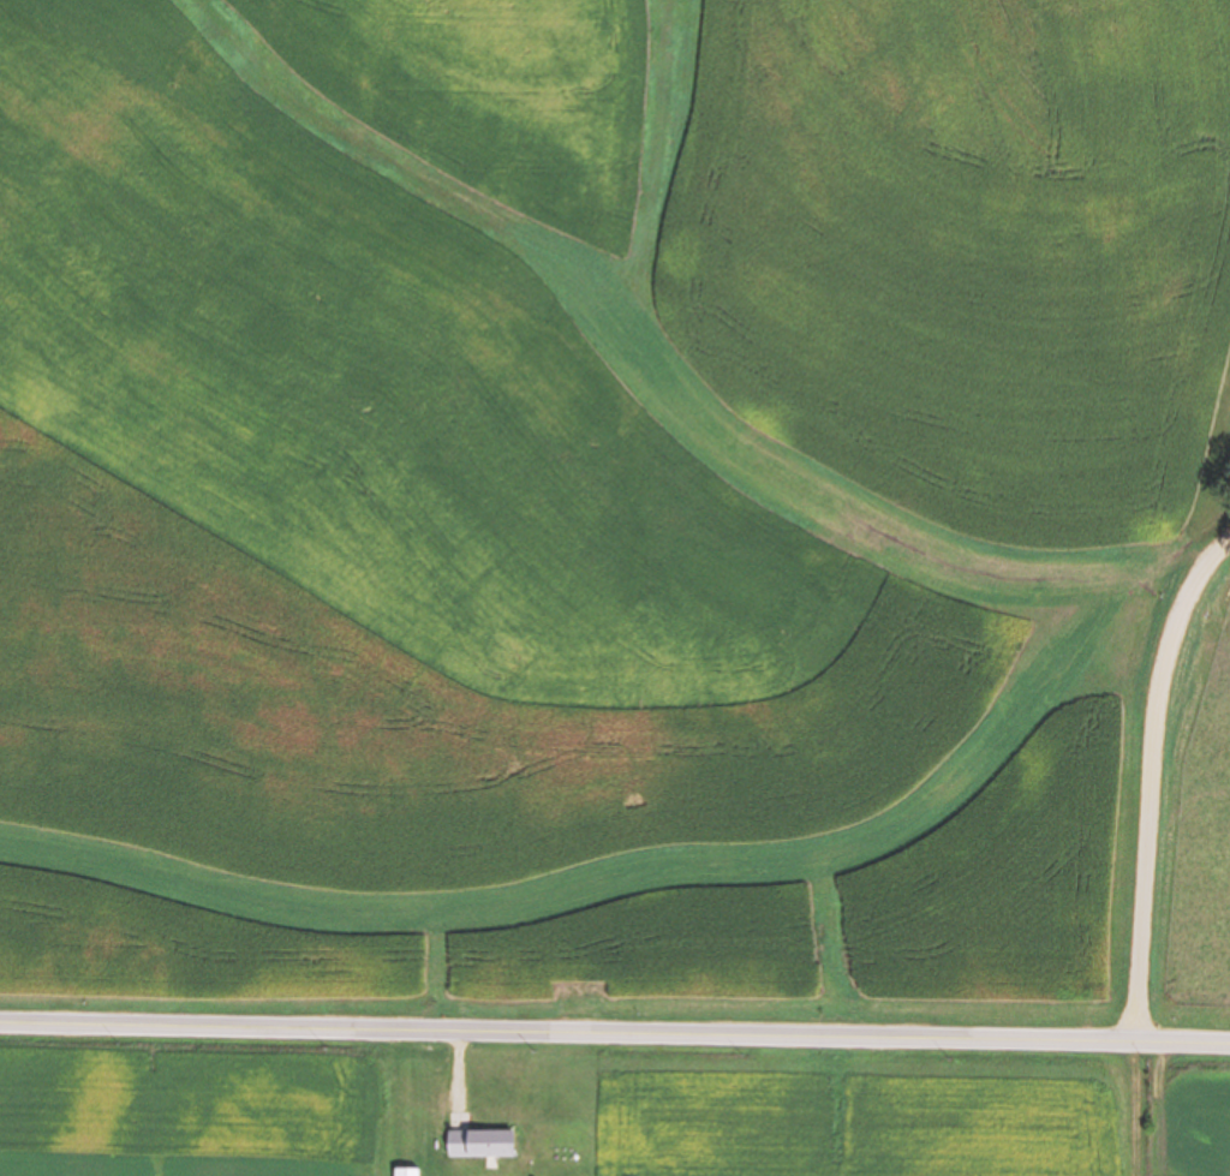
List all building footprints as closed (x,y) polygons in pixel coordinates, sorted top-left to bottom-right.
[(453,1132),(454,1160),(521,1159),(521,1130),(453,1132)] [(393,1175),(425,1175),(425,1168),(393,1169),(393,1175)]
